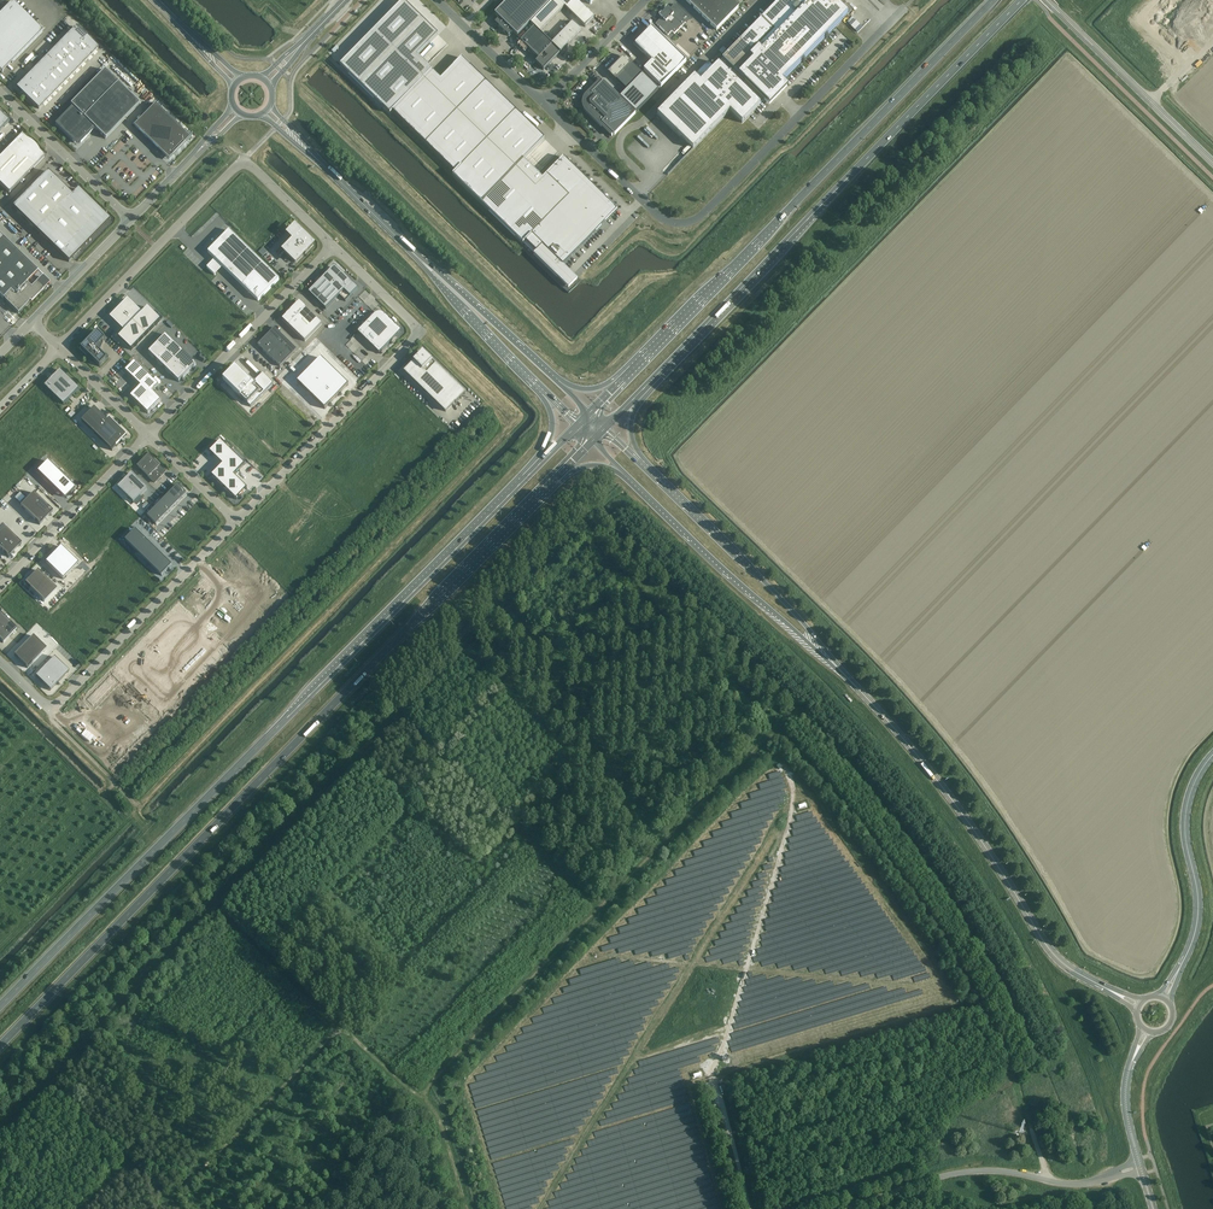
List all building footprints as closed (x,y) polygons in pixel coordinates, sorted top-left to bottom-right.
[(495,23),(509,36),(513,32),(517,36),(553,0),(509,0),(495,14),(499,18),(495,23)] [(565,0),(554,0),(551,2),(560,11),(564,7),(561,3),(565,0)] [(564,7),(565,6),(568,10),(576,1),(575,0),(565,0),(561,3),(564,7)] [(747,117),(764,100),(769,105),(787,87),(782,82),(852,10),(842,0),(780,0),(714,68),(708,62),(657,114),(693,149),(730,111),(742,123),(747,117)] [(740,6),(734,0),(685,0),(716,30),(740,6)] [(403,1),(340,65),(390,114),(392,111),(455,172),(452,175),(523,243),(525,241),(536,251),(534,253),(534,254),(557,277),(569,288),(577,279),(568,269),(563,265),(617,210),(563,157),(544,177),(543,179),(537,174),(524,160),(544,139),(462,58),(441,79),(432,70),(417,56),(418,55),(438,35),(403,1)] [(576,1),(568,10),(572,14),(581,5),(576,1)] [(12,2),(0,14),(0,59),(4,55),(12,63),(43,31),(42,30),(44,28),(39,24),(37,26),(12,2)] [(560,11),(551,2),(547,7),(556,15),(560,11)] [(660,19),(656,23),(668,35),(672,31),(674,34),(685,22),(683,20),(687,16),(674,4),(671,8),(668,6),(664,10),(665,10),(662,14),(661,13),(657,17),(660,19)] [(581,5),(572,14),(576,18),(581,14),(585,9),(581,5)] [(556,15),(547,7),(543,11),(552,20),(556,15)] [(581,14),(589,23),(594,18),(585,9),(581,14)] [(552,20),(543,11),(539,15),(548,24),(552,20)] [(581,14),(576,18),(585,27),(589,23),(581,14)] [(859,25),(863,19),(857,14),(853,20),(859,25)] [(548,24),(539,15),(535,20),(543,28),(548,24)] [(543,28),(535,20),(530,24),(534,28),(539,33),(539,32),(543,28)] [(568,27),(577,36),(581,31),(572,22),(568,27)] [(71,32),(82,42),(87,37),(76,27),(71,32)] [(564,31),(573,40),(577,36),(568,27),(564,31)] [(633,45),(643,54),(644,53),(652,62),(644,70),(661,87),(686,61),(652,27),(643,36),(643,35),(633,45)] [(539,33),(534,28),(521,42),(527,48),(539,59),(540,58),(544,53),(548,49),(552,45),(551,44),(539,32),(539,33)] [(573,40),(564,31),(560,36),(568,44),(573,40)] [(82,42),(71,32),(66,37),(77,48),(82,42)] [(568,44),(560,36),(555,40),(564,48),(568,44)] [(71,54),(77,48),(66,37),(60,43),(71,54)] [(82,42),(93,53),(98,48),(87,37),(82,42)] [(555,40),(551,44),(552,45),(560,53),(564,48),(555,40)] [(88,58),(93,53),(82,42),(77,48),(88,58)] [(65,60),(70,55),(71,54),(60,43),(54,49),(65,60)] [(548,49),(544,53),(552,61),(556,57),(560,53),(552,45),(548,49)] [(70,55),(81,66),(88,58),(77,48),(71,54),(70,55)] [(64,61),(65,60),(54,49),(48,55),(59,66),(64,61)] [(539,59),(536,62),(543,70),(548,65),(552,61),(544,53),(540,58),(539,59)] [(53,72),(58,67),(59,66),(48,55),(42,61),(53,72)] [(75,72),(81,66),(70,55),(65,60),(64,61),(75,72)] [(642,74),(631,63),(630,63),(623,57),(624,58),(621,61),(620,61),(619,61),(620,62),(609,73),(616,79),(627,90),(621,97),(636,112),(658,90),(642,74)] [(53,72),(42,61),(36,67),(47,78),(52,73),(53,72)] [(58,67),(69,78),(75,72),(64,61),(59,66),(58,67)] [(42,84),(47,79),(47,78),(36,67),(31,73),(42,84)] [(63,84),(69,78),(58,67),(53,72),(52,73),(63,84)] [(139,103),(108,73),(104,70),(70,105),(72,107),(55,124),(74,143),(77,140),(80,143),(94,128),(105,139),(139,103)] [(42,84),(31,73),(26,78),(36,89),(42,84)] [(58,90),(63,84),(52,73),(47,78),(47,79),(58,90)] [(28,98),(36,89),(26,78),(21,83),(17,87),(21,91),(21,92),(28,98)] [(42,84),(52,95),(58,90),(47,79),(42,84)] [(583,100),(584,101),(584,106),(583,106),(583,107),(584,108),(584,109),(585,110),(585,111),(586,112),(601,127),(603,124),(614,135),(636,113),(603,81),(592,93),(589,91),(586,95),(585,96),(584,97),(584,98),(584,99),(583,99),(583,100)] [(47,100),(52,95),(42,84),(36,89),(47,100)] [(43,104),(47,100),(36,89),(28,98),(35,105),(39,109),(43,104)] [(134,126),(162,153),(161,154),(168,161),(191,137),(184,130),(183,131),(155,104),(134,126)] [(0,113),(0,114),(0,131),(9,122),(0,113)] [(44,156),(22,134),(0,157),(0,184),(9,192),(44,156)] [(13,207),(12,207),(68,262),(68,261),(69,262),(109,220),(78,189),(72,195),(47,171),(12,207),(13,207)] [(295,228),(289,234),(295,240),(284,251),(296,263),(310,247),(313,245),(308,240),(295,228)] [(279,280),(229,231),(208,252),(258,301),(279,280)] [(30,302),(31,303),(44,289),(32,278),(39,270),(38,270),(37,271),(3,238),(0,240),(0,296),(10,306),(18,314),(30,302)] [(326,309),(339,295),(344,291),(350,296),(357,289),(351,284),(335,267),(328,274),(327,273),(309,292),(326,309)] [(146,335),(161,320),(148,308),(141,314),(128,301),(120,309),(146,335)] [(305,341),(322,324),(299,302),(282,319),(305,341)] [(146,335),(120,309),(112,317),(125,331),(119,337),(132,350),(146,335)] [(374,315),(358,332),(379,353),(401,331),(385,315),(383,314),(381,313),(378,313),(376,314),(374,315)] [(297,349),(274,328),(257,345),(280,367),(297,349)] [(98,332),(87,343),(81,349),(100,367),(107,359),(97,349),(105,339),(98,332)] [(166,335),(157,343),(166,352),(174,343),(166,335)] [(157,343),(148,352),(157,361),(166,352),(157,343)] [(174,343),(166,352),(174,360),(183,352),(174,343)] [(166,352),(157,361),(166,369),(174,360),(166,352)] [(183,352),(174,360),(188,373),(196,364),(183,352)] [(455,402),(456,403),(465,393),(423,352),(413,362),(414,362),(405,372),(446,412),(455,402)] [(321,358),(298,382),(325,409),(349,385),(321,358)] [(174,360),(166,369),(179,382),(188,373),(174,360)] [(134,362),(125,371),(141,386),(130,397),(148,414),(161,400),(152,392),(159,386),(134,362)] [(236,367),(223,380),(251,407),(273,384),(263,374),(253,384),(236,367)] [(60,370),(45,386),(64,405),(79,389),(60,370)] [(112,451),(127,435),(109,418),(107,421),(94,408),(82,421),(112,451)] [(221,441),(210,452),(223,465),(234,454),(221,441)] [(234,454),(223,465),(234,476),(235,477),(246,465),(234,454)] [(138,467),(155,483),(165,472),(148,456),(138,467)] [(75,488),(47,461),(37,472),(62,496),(65,498),(69,493),(70,494),(75,488)] [(223,465),(212,476),(223,487),(234,476),(223,465)] [(132,474),(118,488),(133,502),(147,489),(132,474)] [(234,476),(223,487),(236,500),(247,489),(235,477),(234,476)] [(178,485),(147,516),(156,525),(187,494),(178,485)] [(33,492),(21,506),(39,524),(52,511),(33,492)] [(0,527),(0,549),(8,557),(21,544),(2,525),(0,527)] [(125,540),(137,552),(148,542),(135,530),(125,540)] [(137,552),(149,564),(160,554),(148,542),(137,552)] [(60,547),(53,555),(70,572),(78,564),(60,547)] [(172,565),(160,554),(149,564),(162,576),(172,565)] [(53,555),(45,562),(63,580),(70,572),(53,555)] [(37,570),(25,583),(44,602),(57,589),(37,570)] [(3,643),(17,629),(0,613),(0,640),(3,643)] [(33,636),(14,655),(27,668),(46,649),(33,636)] [(54,657),(35,676),(50,690),(68,671),(54,657)]
